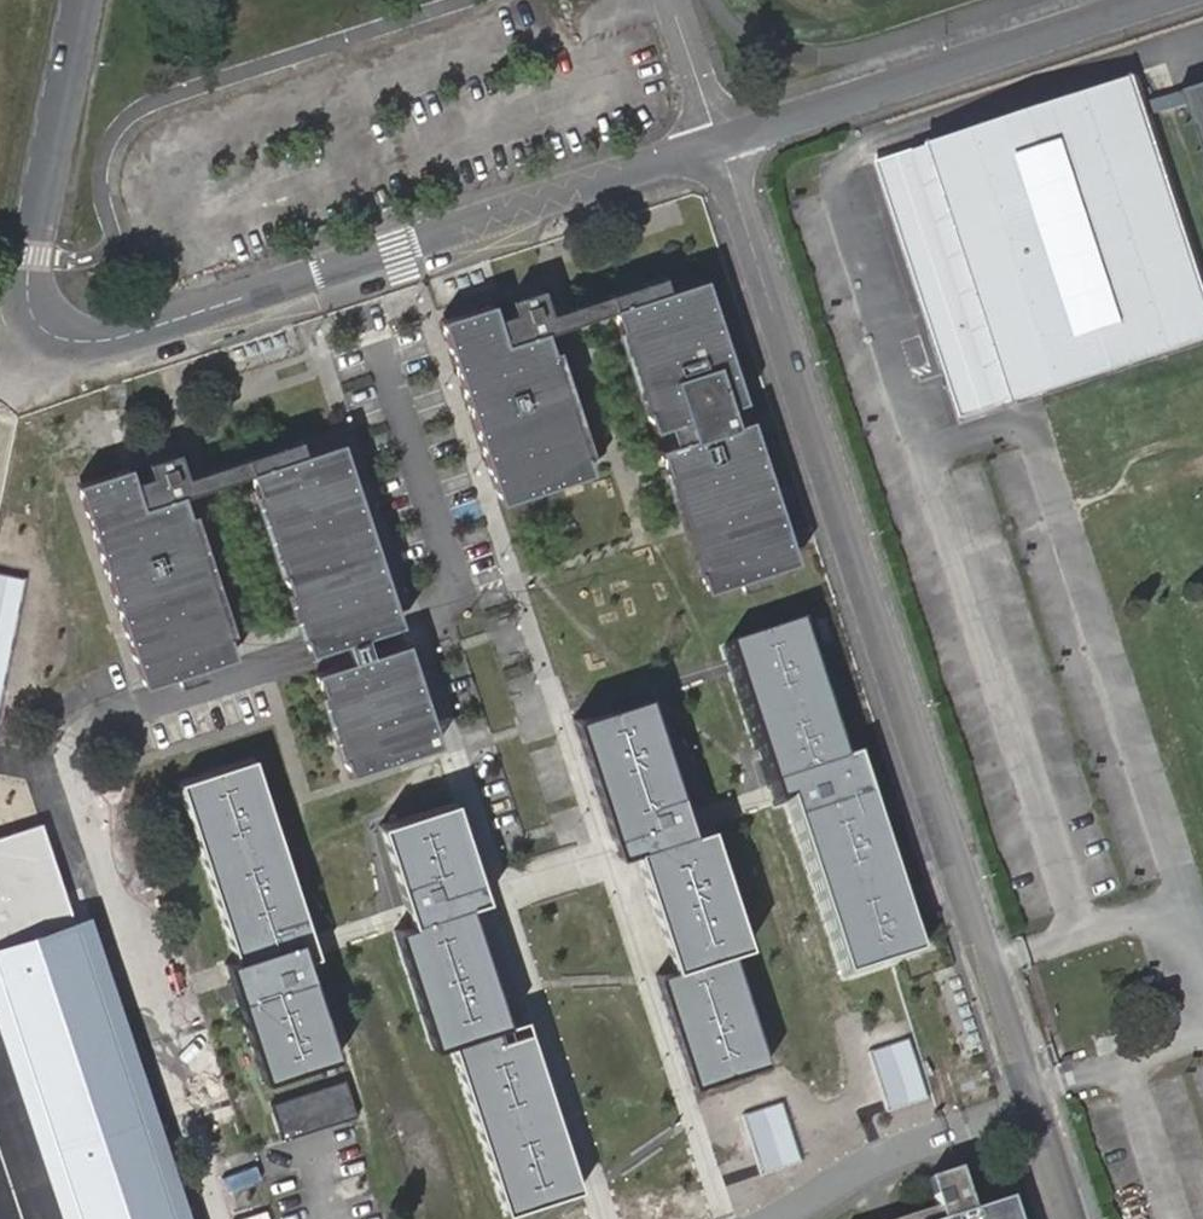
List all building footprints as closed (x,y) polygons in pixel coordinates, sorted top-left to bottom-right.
[(929,147),(875,167),(945,380),(962,424),(1202,343),(1202,278),(1136,77),(929,147)] [(1202,141),(1202,87),(1187,92),(1202,141)] [(662,280),(548,317),(539,291),(508,301),(513,316),(496,322),(504,347),(553,332),(553,334),(612,315),(611,312),(666,294),(662,280)] [(612,315),(651,436),(667,430),(673,447),(657,453),(681,528),(703,596),(735,586),(738,595),(767,586),(764,576),(796,566),(749,423),(733,428),(727,411),(743,406),(704,281),(666,294),(611,312),(612,315)] [(447,321),(500,484),(532,474),(535,483),(563,474),(560,465),(592,454),(553,334),(553,332),(504,347),(496,322),(491,306),(447,321)] [(199,474),(183,479),(175,453),(144,463),(148,478),(132,484),(140,507),(179,494),(180,499),(248,477),(246,473),(302,455),(297,441),(199,474)] [(302,455),(246,473),(248,477),(306,656),(342,644),(345,654),(348,663),(312,675),(345,778),(438,747),(404,645),(367,656),(365,648),(362,639),(398,626),(339,443),(302,455)] [(127,469),(74,486),(140,689),(172,678),(175,688),(204,679),(201,669),(233,659),(180,499),(179,494),(140,507),(132,484),(127,469)] [(823,709),(798,629),(724,653),(727,661),(749,732),(756,754),(768,794),(781,794),(841,980),(914,955),(853,753),(838,758),(823,709)] [(656,973),(691,1086),(766,1060),(730,949),(747,943),(704,824),(683,829),(637,695),(571,716),(613,848),(630,843),(669,967),(656,973)] [(265,1069),(319,1051),(237,769),(181,783),(265,1069)] [(447,1041),(502,1214),(581,1189),(522,1015),(501,1021),(460,900),(478,895),(446,798),(371,822),(406,924),(390,930),(428,1048),(447,1041)] [(106,1016),(87,1014),(85,1028),(27,1046),(37,1075),(55,1069),(49,1049),(75,1053),(78,1038),(101,1041),(99,1057),(97,1051),(89,1109),(93,1121),(83,1120),(79,1107),(81,1094),(80,1094),(46,1104),(57,1140),(93,1129),(136,1135),(61,1159),(80,1218),(170,1218),(106,1016)] [(350,1078),(275,1094),(283,1129),(357,1113),(350,1078)] [(920,1183),(929,1211),(903,1218),(951,1218),(964,1215),(951,1173),(920,1183)] [(1002,1203),(964,1215),(951,1218),(1007,1218),(1002,1203)]
